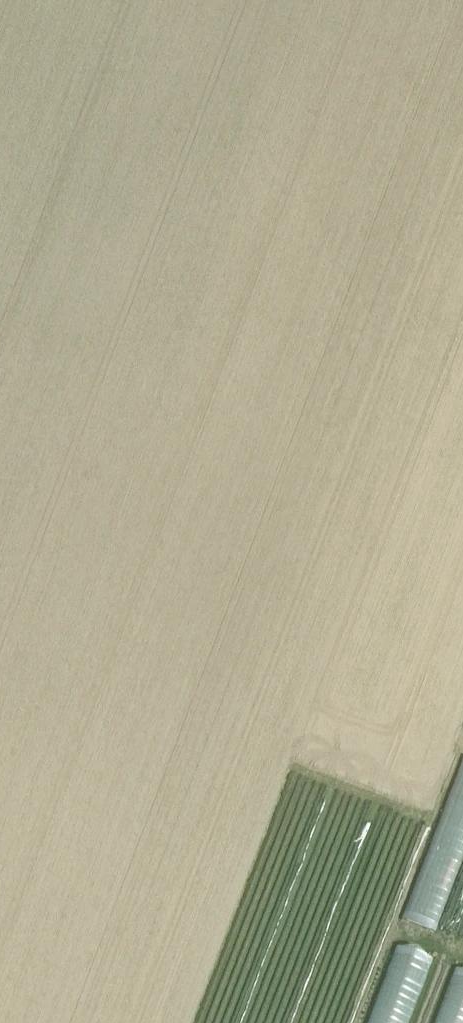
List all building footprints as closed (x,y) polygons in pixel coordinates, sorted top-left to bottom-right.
[(367,1022),(405,1022),(429,956),(394,944),(367,1022)] [(433,1022),(462,1022),(462,969),(452,966),(433,1022)]
